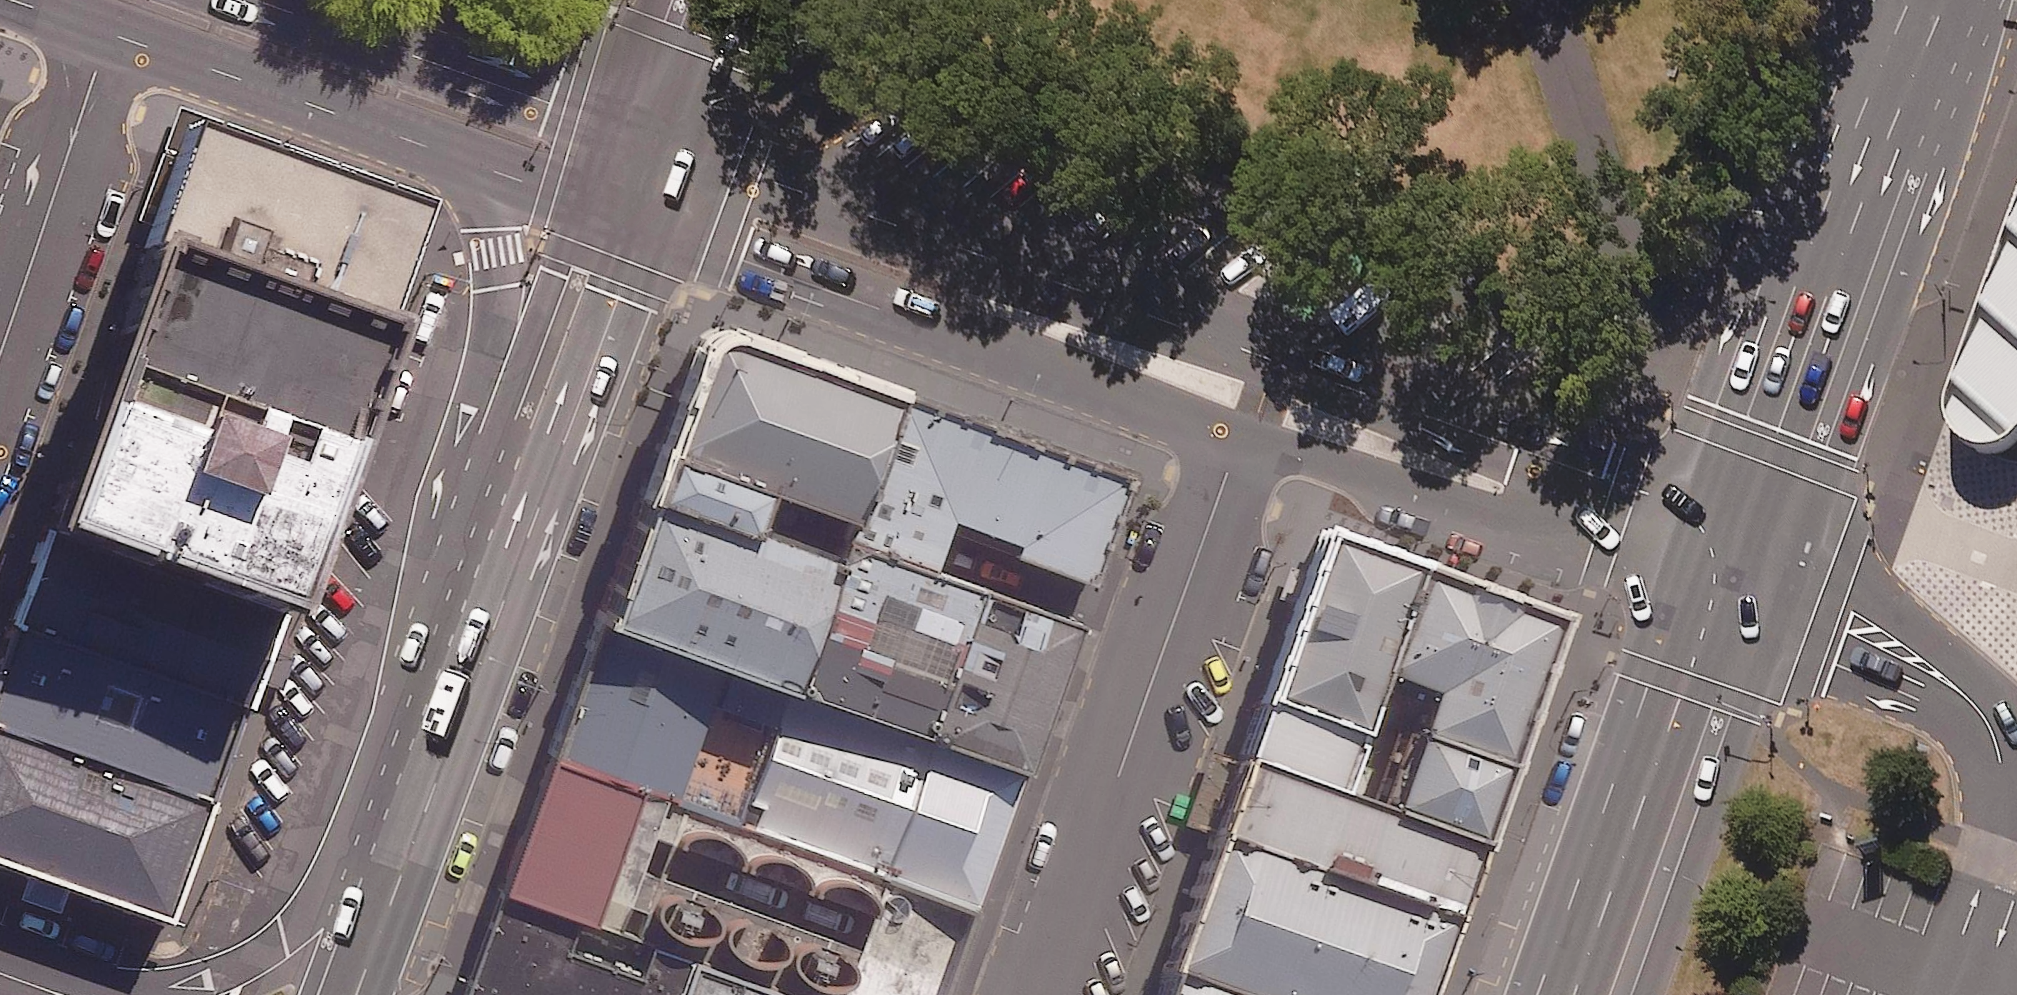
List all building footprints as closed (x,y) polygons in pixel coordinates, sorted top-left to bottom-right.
[(185,109),(136,244),(377,329),(389,334),(438,200),(185,109)] [(1942,406),(1942,420),(1946,434),(1960,448),(1981,454),(2001,452),(2013,446),(2016,442),(2016,193),(1942,406)] [(136,244),(0,622),(0,627),(236,713),(377,329),(136,244)] [(896,379),(730,320),(718,319),(707,323),(694,336),(657,441),(761,477),(849,509),(896,379)] [(849,509),(839,537),(931,569),(950,516),(1011,537),(1005,553),(1095,585),(1138,464),(896,379),(849,509)] [(745,521),(761,477),(657,441),(640,484),(745,521)] [(723,656),(786,679),(832,552),(745,521),(640,484),(594,611),(599,613),(723,656)] [(1382,677),(1423,565),(1323,529),(1240,762),(1340,798),(1382,677)] [(931,569),(839,537),(832,552),(786,679),(1024,766),(1075,620),(931,569)] [(1568,616),(1423,565),(1382,677),(1430,694),(1414,740),(1513,774),(1568,616)] [(723,656),(599,613),(546,751),(662,790),(675,795),(723,656)] [(0,722),(0,871),(152,928),(231,717),(112,673),(83,753),(0,722)] [(735,816),(976,901),(1024,766),(786,679),(735,816)] [(1484,847),(1513,774),(1414,740),(1392,813),(1484,847)] [(662,790),(546,751),(497,887),(612,930),(619,911),(662,790)] [(1240,762),(1214,838),(1455,922),(1484,847),(1392,813),(1340,798),(1240,762)] [(795,994),(942,994),(976,901),(735,816),(675,795),(662,790),(619,911),(612,930),(795,994)] [(1223,994),(1429,994),(1455,922),(1214,838),(1167,975),(1223,994)] [(497,887),(458,994),(795,994),(612,930),(497,887)] [(1160,994),(1223,994),(1167,975),(1160,994)]
